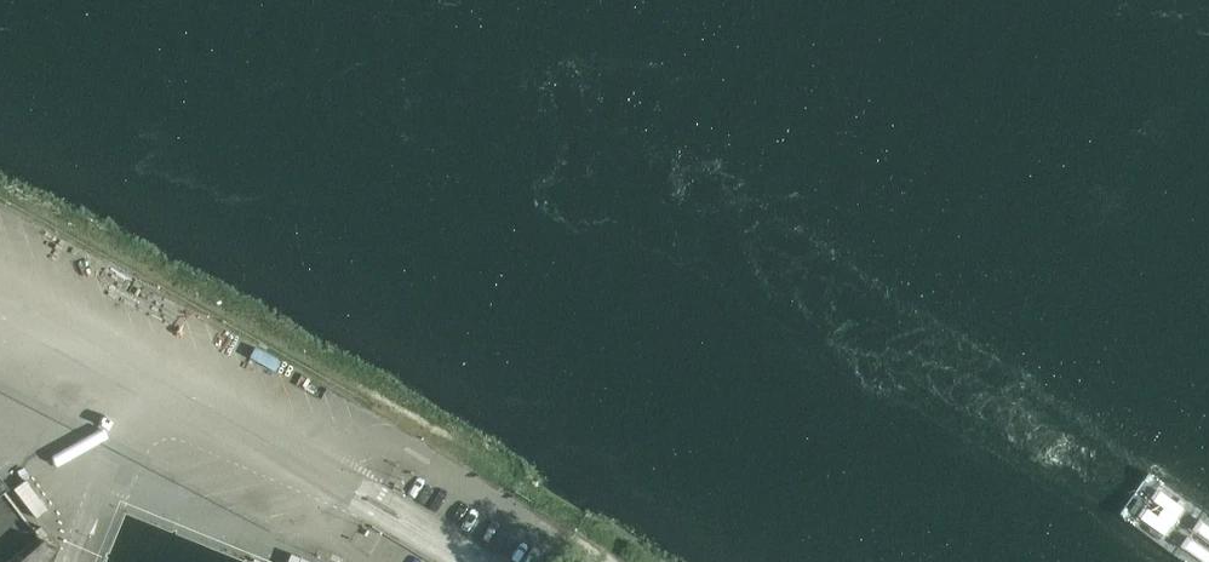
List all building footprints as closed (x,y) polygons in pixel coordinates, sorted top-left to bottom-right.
[(31,477),(19,485),(40,515),(52,506),(31,477)] [(20,561),(44,540),(0,483),(0,561),(20,561)] [(60,547),(44,540),(20,561),(54,561),(60,547)]
